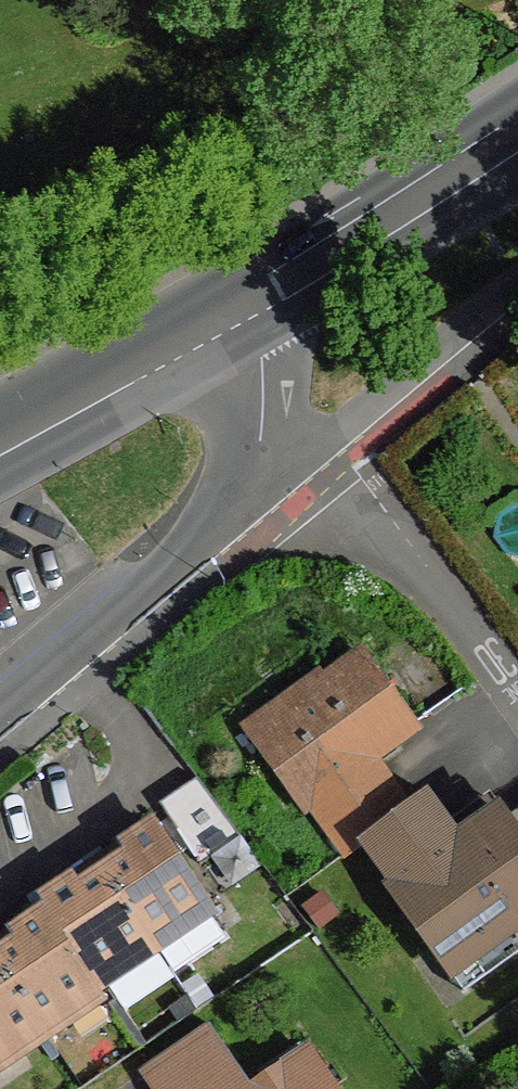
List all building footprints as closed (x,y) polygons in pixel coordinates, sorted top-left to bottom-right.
[(39,483),(0,505),(0,650),(104,563),(39,483)] [(373,835),(413,807),(375,754),(415,725),(367,656),(255,739),(303,806),(319,794),(357,847),(373,835)] [(197,779),(161,804),(169,817),(201,865),(242,838),(197,779)] [(517,915),(517,830),(509,817),(470,847),(431,794),(413,807),(373,835),(411,887),(397,899),(446,967),(517,915)] [(212,909),(154,827),(126,846),(132,856),(107,873),(156,947),(212,909)] [(156,947),(107,873),(81,890),(75,881),(46,900),(52,909),(101,983),(156,947)] [(333,913),(321,896),(307,906),(320,923),(333,913)] [(52,909),(43,915),(94,988),(101,983),(52,909)] [(43,915),(15,934),(21,944),(0,958),(0,967),(45,1035),(100,997),(94,988),(43,915)] [(0,967),(0,1064),(45,1035),(0,967)] [(158,1088),(249,1088),(208,1026),(145,1069),(158,1088)] [(310,1053),(255,1088),(334,1088),(310,1053)]
